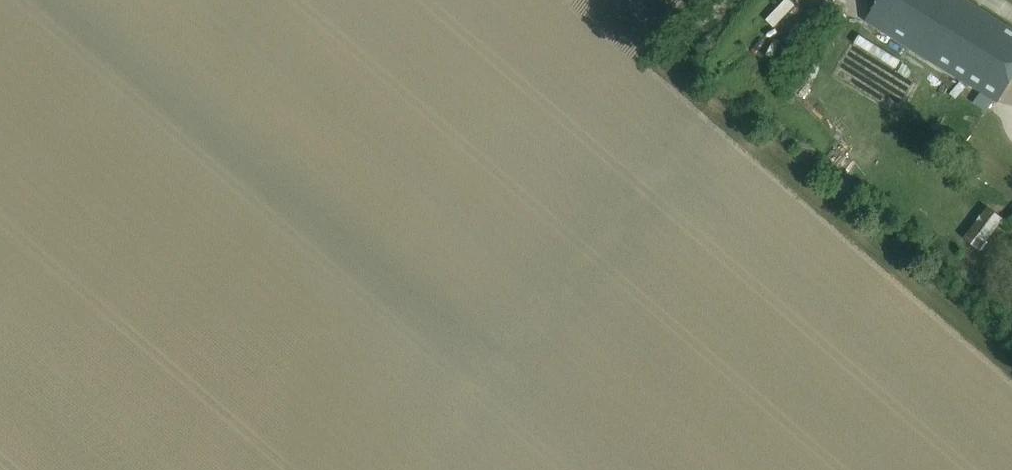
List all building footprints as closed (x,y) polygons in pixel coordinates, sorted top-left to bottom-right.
[(997,101),(1011,80),(1011,27),(973,0),(878,0),(869,13),(997,101)] [(980,248),(1003,219),(987,207),(965,237),(980,248)]
